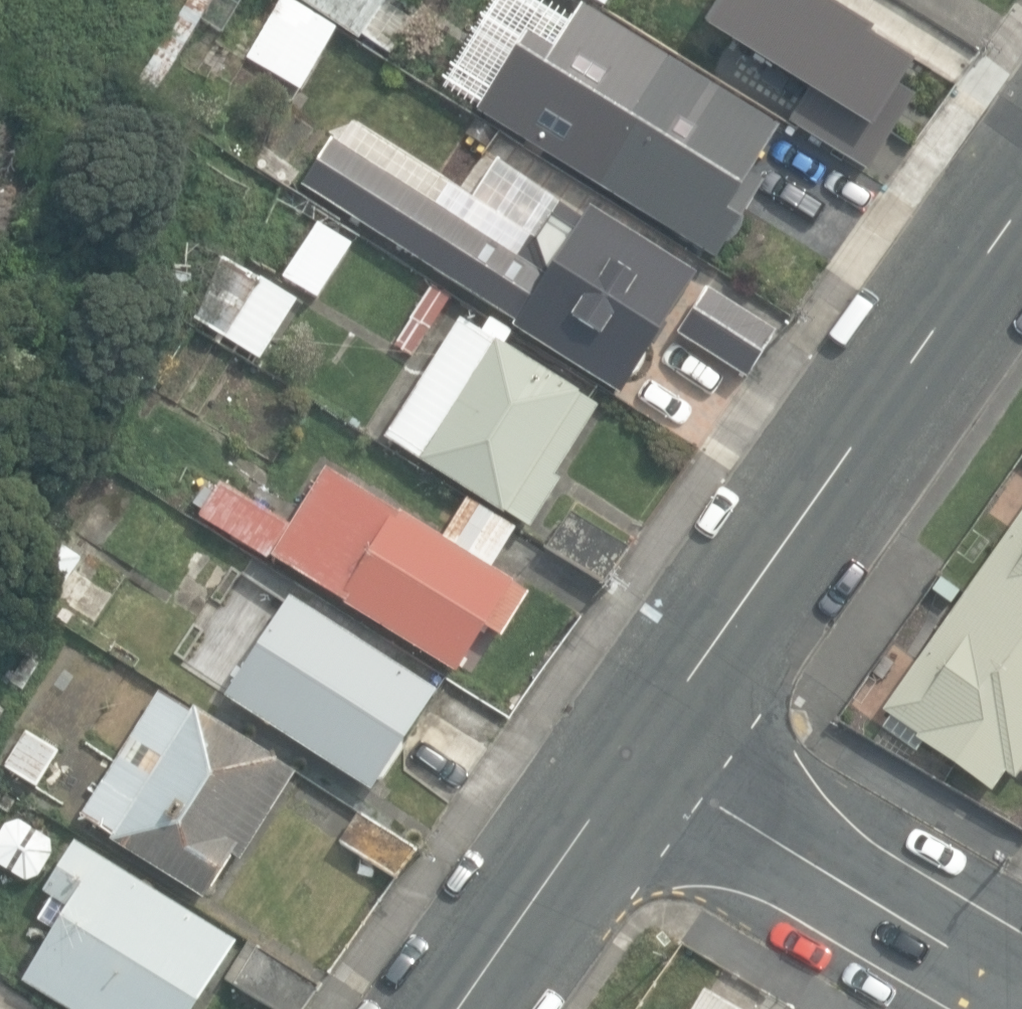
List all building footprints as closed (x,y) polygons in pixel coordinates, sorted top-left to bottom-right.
[(241,58),(298,94),(337,32),(287,0),(277,0),(241,58)] [(418,13),(398,0),(298,0),(359,40),(362,35),(391,54),(418,13)] [(611,8),(616,0),(598,0),(611,8)] [(715,28),(816,89),(794,123),(873,172),(921,96),(909,89),(924,64),(879,36),(882,31),(833,0),(732,0),(715,28)] [(525,139),(716,258),(763,183),(749,174),(778,127),(663,55),(622,122),(560,84),(525,139)] [(543,272),(583,210),(498,156),(472,197),(348,118),(334,139),(543,272)] [(509,330),(616,397),(696,270),(588,203),(583,210),(543,272),(334,139),(294,197),(339,225),(344,217),(514,323),(509,330)] [(284,277),(319,299),(352,245),(317,225),(284,277)] [(195,319),(261,360),(297,301),(223,259),(195,319)] [(414,359),(453,297),(433,285),(394,347),(414,359)] [(678,335),(747,378),(775,333),(706,290),(678,335)] [(389,437),(531,526),(561,479),(554,475),(599,405),(463,319),(389,437)] [(271,557),(455,674),(486,626),(503,637),(532,591),(492,567),(515,532),(466,501),(442,540),(326,467),(289,525),(219,481),(197,517),(268,562),(271,557)] [(548,548),(604,583),(628,547),(572,511),(548,548)] [(993,791),(1007,771),(1016,778),(1021,770),(1021,514),(885,710),(920,734),(917,738),(993,791)] [(15,572),(96,623),(114,594),(75,569),(83,558),(41,532),(15,572)] [(226,694),(372,790),(436,692),(290,597),(226,694)] [(112,839),(205,898),(232,855),(239,860),(294,773),(275,761),(277,759),(195,708),(192,713),(160,693),(83,815),(115,835),(112,839)] [(6,767),(38,786),(58,752),(27,732),(6,767)] [(340,842),(397,880),(417,849),(360,812),(340,842)] [(27,880),(40,876),(54,853),(51,839),(20,819),(4,825),(0,832),(0,865),(27,880)] [(71,1008),(193,1008),(235,942),(76,842),(45,891),(53,896),(40,917),(55,926),(23,979),(71,1008)] [(274,1008),(302,1008),(319,983),(250,939),(225,978),(274,1008)] [(707,989),(694,1008),(740,1008),(707,989)]
